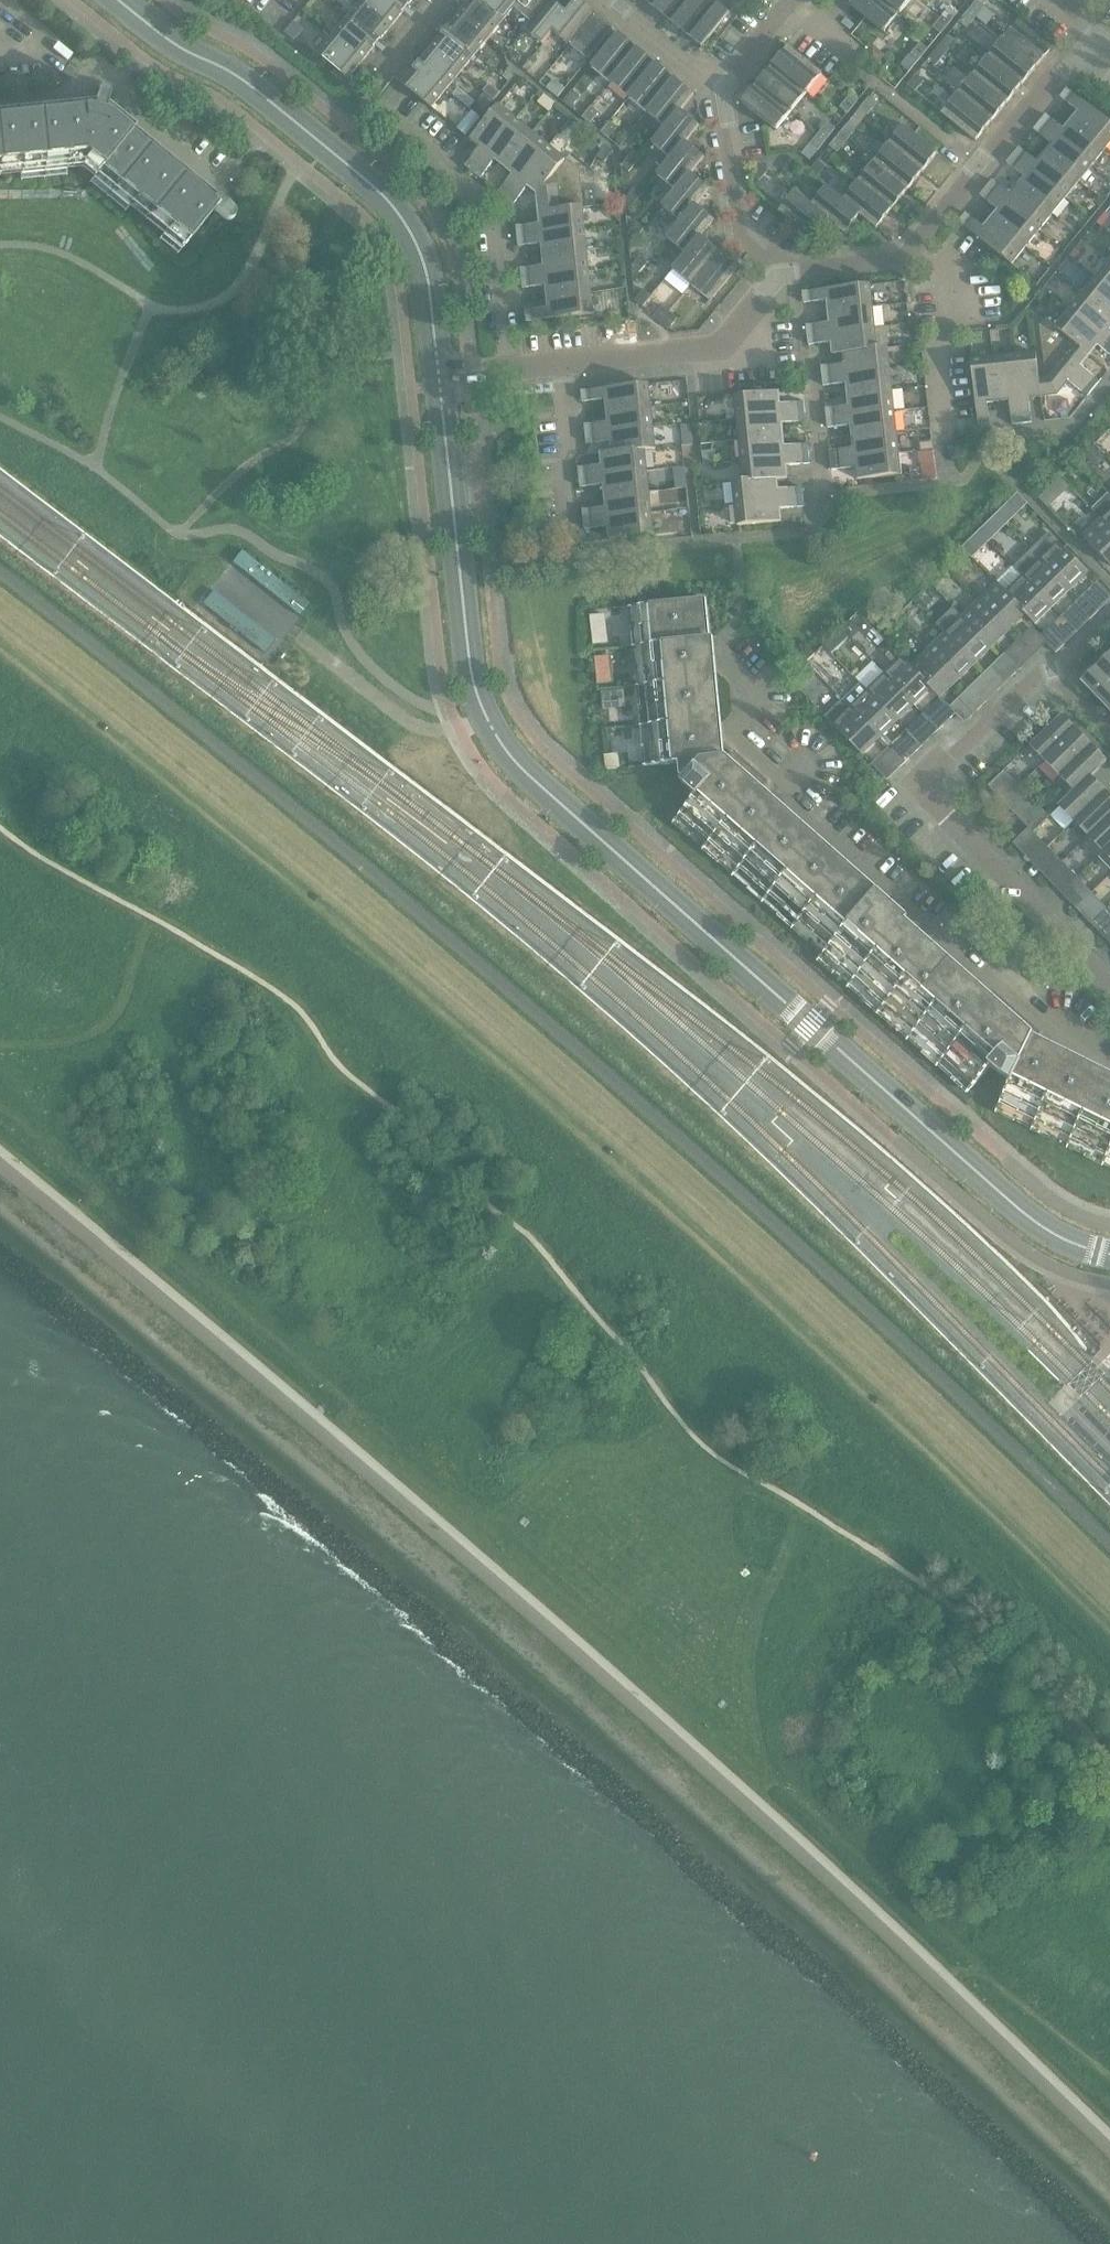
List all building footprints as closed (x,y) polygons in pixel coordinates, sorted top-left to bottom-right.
[(395,0),(363,0),(362,2),(392,26),(406,9),(395,0)] [(406,9),(414,0),(395,0),(406,9)] [(478,0),(471,0),(460,13),(491,37),(504,21),(478,0)] [(515,0),(478,0),(504,21),(514,9),(518,3),(515,0)] [(548,0),(521,0),(518,3),(514,9),(530,23),(548,0)] [(567,13),(551,0),(548,0),(530,23),(524,30),(543,46),(554,33),(554,32),(568,14),(567,13)] [(571,46),(596,14),(578,0),(567,13),(568,14),(554,32),(554,33),(571,46)] [(678,0),(647,0),(646,2),(664,17),(678,0)] [(709,0),(678,0),(664,17),(683,32),(709,0)] [(730,15),(711,0),(709,0),(683,32),(703,48),(730,15)] [(883,0),(855,0),(851,5),(885,33),(900,14),(883,0)] [(900,14),(912,0),(883,0),(900,14)] [(976,17),(984,7),(977,0),(969,11),(976,17)] [(1109,12),(1109,4),(1105,0),(1102,0),(1097,6),(1108,15),(1109,12)] [(392,26),(362,2),(348,19),(378,44),(392,26)] [(950,23),(958,12),(951,6),(942,17),(950,23)] [(967,28),(976,17),(969,11),(959,22),(967,28)] [(491,37),(460,13),(446,30),(476,55),(491,37)] [(589,60),(613,30),(614,29),(596,14),(571,46),(589,60)] [(941,34),(950,23),(942,17),(933,28),(941,34)] [(378,44),(348,19),(333,37),(364,61),(378,44)] [(1052,48),(1019,21),(1004,39),(1037,66),(1052,48)] [(476,55),(446,30),(432,48),(462,73),(476,55)] [(609,84),(638,50),(620,35),(591,69),(609,84)] [(364,61),(333,37),(319,54),(349,79),(364,61)] [(945,54),(954,44),(947,37),(938,48),(945,54)] [(1037,66),(1004,39),(988,58),(1022,85),(1037,66)] [(919,60),(928,50),(920,44),(911,54),(919,60)] [(822,75),(788,47),(773,65),(807,94),(822,75)] [(462,73),(432,48),(417,66),(448,90),(462,73)] [(937,65),(945,54),(938,48),(929,59),(937,65)] [(628,99),(656,65),(638,50),(609,84),(628,99)] [(1022,85),(988,58),(973,77),(1006,104),(1022,85)] [(646,114),(674,80),(656,65),(628,99),(646,114)] [(807,94),(773,65),(758,84),(792,112),(807,94)] [(448,90),(417,66),(402,84),(433,109),(448,90)] [(915,91),(924,80),(917,74),(908,85),(915,91)] [(1006,104),(973,77),(958,95),(991,123),(1006,104)] [(681,112),(694,96),(674,80),(646,114),(664,130),(665,130),(680,112),(681,112)] [(792,112),(758,84),(742,104),(776,132),(792,112)] [(1067,88),(1060,97),(1079,112),(1072,121),(1106,149),(1109,144),(1109,123),(1067,88)] [(571,108),(580,97),(572,91),(563,102),(571,108)] [(107,120),(104,119),(108,99),(108,96),(107,94),(104,93),(98,93),(97,94),(95,96),(91,113),(0,122),(0,175),(81,167),(182,250),(211,214),(226,225),(230,225),(234,221),(233,213),(219,202),(215,207),(107,120)] [(991,123),(958,95),(942,114),(976,142),(991,123)] [(848,114),(857,103),(850,97),(841,108),(848,114)] [(867,115),(876,104),(869,98),(860,109),(867,115)] [(473,172),(516,119),(499,105),(471,140),(480,147),(465,166),(473,172)] [(590,124),(599,113),(591,106),(582,118),(590,124)] [(700,128),(681,112),(680,112),(665,130),(664,130),(651,146),(669,161),(670,162),(685,144),(686,144),(700,128)] [(1106,149),(1072,121),(1065,130),(1046,114),(1040,122),(1093,165),(1106,149)] [(504,167),(532,133),(516,119),(473,172),(480,179),(496,160),(504,167)] [(609,139),(618,128),(610,121),(601,133),(609,139)] [(1093,165),(1040,122),(1034,130),(1052,145),(1045,154),(1079,182),(1093,165)] [(827,140),(836,129),(828,123),(819,134),(827,140)] [(847,141),(855,131),(847,124),(839,135),(847,141)] [(937,155),(904,128),(889,146),(923,173),(937,155)] [(506,199),(549,146),(532,133),(504,167),(513,174),(498,193),(506,199)] [(818,151),(827,140),(819,134),(810,145),(818,151)] [(838,152),(847,141),(839,135),(830,146),(838,152)] [(705,160),(686,144),(685,144),(670,162),(669,161),(659,174),(657,178),(675,193),(690,175),(691,176),(705,160)] [(605,163),(614,152),(606,145),(597,156),(605,163)] [(538,194),(565,160),(549,146),(506,199),(513,205),(529,186),(538,194)] [(923,173),(889,146),(875,164),(908,191),(923,173)] [(1079,182),(1045,154),(1038,163),(1019,147),(1013,155),(1066,198),(1079,182)] [(629,173),(638,161),(631,155),(621,166),(629,173)] [(1066,198),(1013,155),(1007,163),(1026,178),(1018,187),(1053,215),(1066,198)] [(791,176),(800,165),(793,159),(783,170),(791,176)] [(583,208),(580,171),(565,160),(538,194),(547,201),(542,207),(543,212),(583,208)] [(817,178),(825,167),(818,161),(809,172),(817,178)] [(760,181),(769,171),(761,164),(752,175),(760,181)] [(908,191),(875,164),(860,181),(893,209),(908,191)] [(710,191),(691,176),(690,175),(675,193),(662,209),(680,224),(681,225),(696,207),(710,191)] [(1053,215),(1018,187),(1011,196),(992,180),(986,188),(1039,231),(1053,215)] [(893,209),(860,181),(844,201),(843,202),(860,216),(859,217),(876,230),(893,209)] [(632,205),(641,194),(634,188),(625,200),(632,205)] [(860,216),(843,202),(844,201),(828,188),(813,206),(812,207),(829,221),(828,222),(844,235),(859,217),(860,216)] [(1039,231),(986,188),(980,196),(999,211),(992,220),(1026,247),(1039,231)] [(829,221),(812,207),(813,206),(796,193),(779,213),(813,240),(828,222),(829,221)] [(714,222),(696,207),(681,225),(680,224),(667,240),(685,256),(686,256),(700,239),(701,239),(714,222)] [(586,229),(585,219),(583,208),(543,212),(540,212),(541,224),(517,226),(518,236),(586,229)] [(1026,247),(992,220),(985,228),(966,213),(959,222),(1012,265),(1026,247)] [(637,240),(646,229),(637,222),(628,233),(637,240)] [(588,250),(586,229),(518,236),(519,246),(543,243),(544,255),(588,250)] [(719,254),(701,239),(700,239),(686,256),(685,256),(672,272),(691,288),(719,254)] [(590,271),(588,250),(544,255),(545,266),(521,269),(522,278),(590,271)] [(710,303),(738,269),(719,254),(691,288),(710,303)] [(639,273),(649,262),(641,256),(632,267),(639,273)] [(1109,261),(1096,278),(1109,289),(1109,261)] [(592,292),(590,271),(522,278),(523,288),(547,286),(548,297),(592,292)] [(1096,278),(1083,294),(1109,316),(1109,289),(1096,278)] [(873,307),(871,285),(803,292),(804,303),(828,300),(829,311),(873,307)] [(643,307),(652,296),(644,289),(635,301),(643,307)] [(594,315),(592,292),(548,297),(549,308),(525,311),(526,322),(594,315)] [(1109,331),(1109,316),(1083,294),(1070,311),(1109,344),(1109,331)] [(661,324),(670,312),(663,306),(653,318),(661,324)] [(875,328),(873,307),(829,311),(830,323),(806,325),(807,335),(875,328)] [(1070,311),(1055,328),(1089,356),(1097,346),(1109,356),(1109,344),(1070,311)] [(668,330),(678,318),(670,312),(661,324),(668,330)] [(877,349),(876,338),(875,328),(807,335),(808,345),(832,342),(834,354),(844,352),(877,349)] [(1081,366),(1089,356),(1055,328),(1042,344),(1048,389),(1064,387),(1069,381),(1087,397),(1100,382),(1081,366)] [(890,369),(888,348),(877,349),(844,352),(845,364),(821,366),(822,376),(890,369)] [(1041,397),(1036,354),(1014,356),(1022,424),(1032,423),(1029,399),(1041,397)] [(1022,424),(1014,356),(994,359),(999,402),(1010,401),(1012,425),(1022,424)] [(999,402),(994,359),(972,361),(979,429),(990,428),(987,404),(999,402)] [(892,390),(890,369),(822,376),(823,386),(847,383),(848,395),(892,390)] [(651,406),(649,384),(581,391),(582,402),(606,399),(608,411),(651,406)] [(894,411),(892,390),(848,395),(850,406),(826,408),(827,418),(894,411)] [(805,412),(804,402),(780,404),(779,392),(735,397),(737,419),(805,412)] [(654,427),(651,406),(608,411),(609,422),(585,424),(586,434),(654,427)] [(897,432),(894,411),(827,418),(828,428),(852,426),(853,437),(897,432)] [(783,435),(782,424),(806,422),(805,412),(737,419),(739,440),(783,435)] [(656,448),(654,427),(586,434),(587,444),(611,441),(612,453),(645,449),(656,448)] [(899,453),(897,432),(853,437),(854,448),(830,451),(831,460),(899,453)] [(809,454),(808,444),(784,447),(783,435),(739,440),(741,461),(809,454)] [(647,470),(646,461),(645,449),(612,453),(601,454),(602,465),(578,467),(579,477),(647,470)] [(901,476),(899,453),(831,460),(832,470),(856,468),(857,480),(901,476)] [(787,478),(786,466),(810,464),(809,454),(741,461),(744,482),(777,479),(787,478)] [(649,491),(647,470),(579,477),(580,487),(604,484),(606,496),(649,491)] [(803,497),(802,488),(778,490),(777,479),(744,482),(733,484),(735,505),(803,497)] [(677,487),(679,507),(691,506),(689,485),(677,487)] [(651,512),(649,491),(606,496),(607,507),(583,509),(584,519),(651,512)] [(1108,492),(1091,509),(1101,519),(1109,528),(1109,495),(1108,492)] [(782,522),(780,510),(804,507),(803,497),(735,505),(738,527),(782,522)] [(528,521),(526,506),(514,507),(516,523),(528,521)] [(654,534),(651,512),(584,519),(585,529),(609,527),(610,539),(654,534)] [(1101,519),(1083,537),(1109,565),(1109,528),(1101,519)] [(1087,573),(1049,533),(1031,550),(1070,589),(1087,573)] [(1070,589),(1031,550),(1014,566),(1023,576),(1052,606),(1070,589)] [(244,551),(235,563),(302,617),(312,605),(244,551)] [(1052,606),(1023,576),(1007,592),(1027,613),(1025,614),(1034,624),(1052,606)] [(1027,613),(1007,592),(997,582),(980,600),(1009,630),(1025,614),(1027,613)] [(214,592),(205,604),(267,653),(276,643),(277,641),(215,591),(214,592)] [(1081,611),(1091,603),(1083,595),(1074,604),(1081,611)] [(1009,630),(980,600),(962,617),(991,647),(1009,630)] [(807,852),(748,799),(755,792),(725,766),(726,765),(725,758),(711,759),(696,601),(635,607),(649,767),(678,765),(680,783),(695,797),(676,819),(825,952),(821,957),(971,1089),(990,1068),(998,1075),(1010,1081),(997,1107),(1109,1163),(1109,1095),(1025,1053),(1034,1035),(1021,1028),(1016,1034),(987,1008),(980,1015),(862,910),(867,905),(807,852)] [(1089,619),(1098,610),(1091,603),(1081,611),(1089,619)] [(991,647),(962,617),(953,607),(936,623),(945,633),(974,663),(991,647)] [(610,612),(594,613),(595,642),(611,641),(610,612)] [(1047,644),(1056,636),(1049,628),(1040,637),(1047,644)] [(974,663),(945,633),(928,650),(957,680),(974,663)] [(1055,652),(1064,643),(1056,636),(1047,644),(1055,652)] [(957,680),(928,650),(911,666),(931,687),(930,688),(939,697),(957,680)] [(1012,661),(1004,652),(996,660),(1003,669),(1012,661)] [(613,680),(612,654),(599,654),(599,680),(613,680)] [(1097,666),(1109,680),(1109,654),(1097,666)] [(931,687),(911,666),(902,657),(885,673),(914,704),(930,688),(931,687)] [(1019,669),(1012,661),(1003,669),(1011,677),(1019,669)] [(1097,666),(1081,682),(1109,712),(1109,680),(1097,666)] [(914,704),(885,673),(867,690),(896,720),(914,704)] [(896,720),(867,690),(861,684),(844,700),(850,706),(879,737),(896,720)] [(969,702),(977,694),(970,686),(961,694),(969,702)] [(977,710),(985,702),(977,694),(969,702),(977,710)] [(879,737),(850,706),(844,700),(827,717),(833,723),(832,724),(861,754),(879,737)] [(925,726),(934,718),(926,710),(918,718),(925,726)] [(1046,761),(1077,732),(1060,715),(1030,744),(1046,761)] [(933,734),(942,726),(934,718),(925,726),(933,734)] [(1061,777),(1091,747),(1077,732),(1046,761),(1061,777)] [(892,759),(901,751),(894,743),(884,752),(892,759)] [(1090,777),(1106,762),(1091,747),(1061,777),(1074,790),(1089,776),(1090,777)] [(899,767),(908,758),(901,751),(892,759),(899,767)] [(1074,821),(1104,792),(1090,777),(1089,776),(1074,790),(1058,805),(1074,821)] [(1022,791),(1019,788),(1013,782),(1006,790),(1014,798),(1022,791)] [(1014,798),(1006,790),(998,797),(1007,806),(1014,798)] [(1109,817),(1109,798),(1104,792),(1074,821),(1089,837),(1109,817)] [(1109,846),(1109,817),(1089,837),(1084,841),(1099,856),(1109,846)] [(1036,836),(1032,832),(1028,827),(1020,834),(1029,844),(1036,836)] [(1029,844),(1020,834),(1012,842),(1021,851),(1029,844)] [(1099,856),(1109,868),(1109,846),(1099,856)] [(1066,867),(1062,863),(1057,858),(1049,866),(1058,875),(1066,867)] [(1058,875),(1049,866),(1042,873),(1051,882),(1058,875)] [(1096,897),(1092,894),(1087,889),(1079,896),(1087,905),(1096,897)] [(1087,905),(1079,896),(1071,904),(1080,913),(1087,905)] [(1108,927),(1100,934),(1109,943),(1109,942),(1109,928),(1108,927)]
